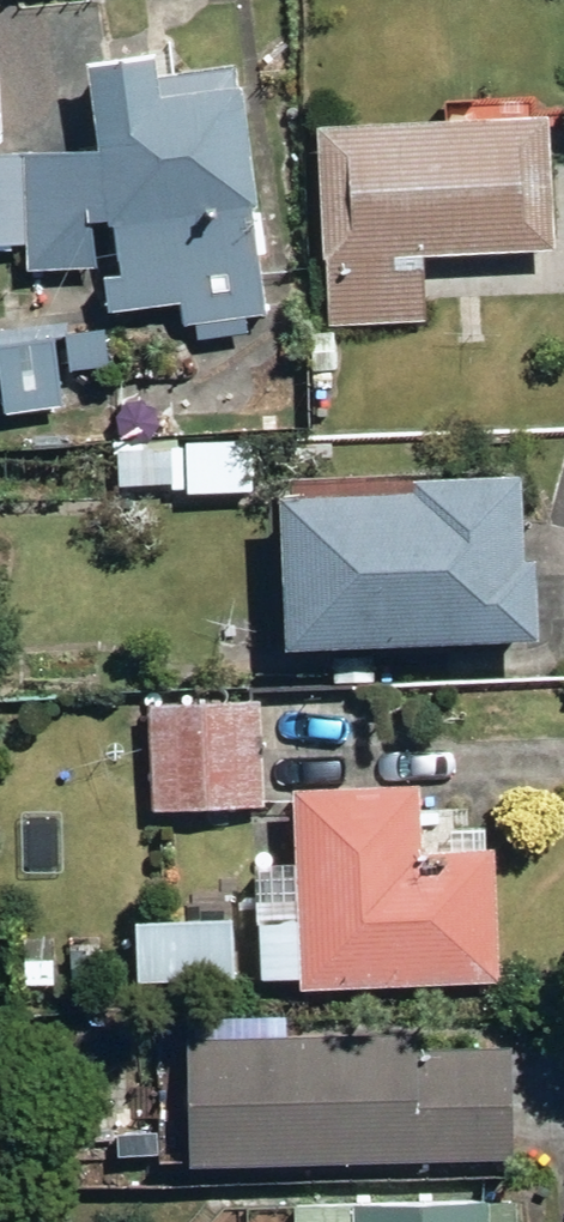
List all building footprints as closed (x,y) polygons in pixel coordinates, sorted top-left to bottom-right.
[(182,300),(183,318),(205,317),(207,337),(259,334),(257,314),(273,313),(258,60),(180,65),(179,47),(97,52),(102,138),(0,144),(0,245),(37,242),(38,263),(109,259),(111,304),(182,300)] [(433,250),(563,247),(563,137),(563,113),(329,119),(333,253),(335,320),(435,317),(433,250)] [(118,322),(71,326),(2,333),(10,414),(79,408),(75,368),(122,364),(118,322)] [(265,435),(193,436),(194,492),(265,491),(265,435)] [(295,477),(299,633),(550,626),(546,470),(295,477)] [(268,692),(161,691),(159,806),(266,807),(268,692)] [(311,779),(310,881),(267,881),(267,973),(506,974),(507,882),(507,837),(494,837),(494,818),(441,818),(441,780),(311,779)] [(115,936),(68,934),(26,932),(24,986),(66,988),(113,990),(115,936)] [(528,1031),(295,1027),(295,1008),(206,1007),(205,1031),(203,1156),(526,1162),(528,1031)] [(507,1186),(305,1181),(305,1200),(255,1199),(254,1217),(185,1215),(185,1221),(506,1221),(507,1186)]
